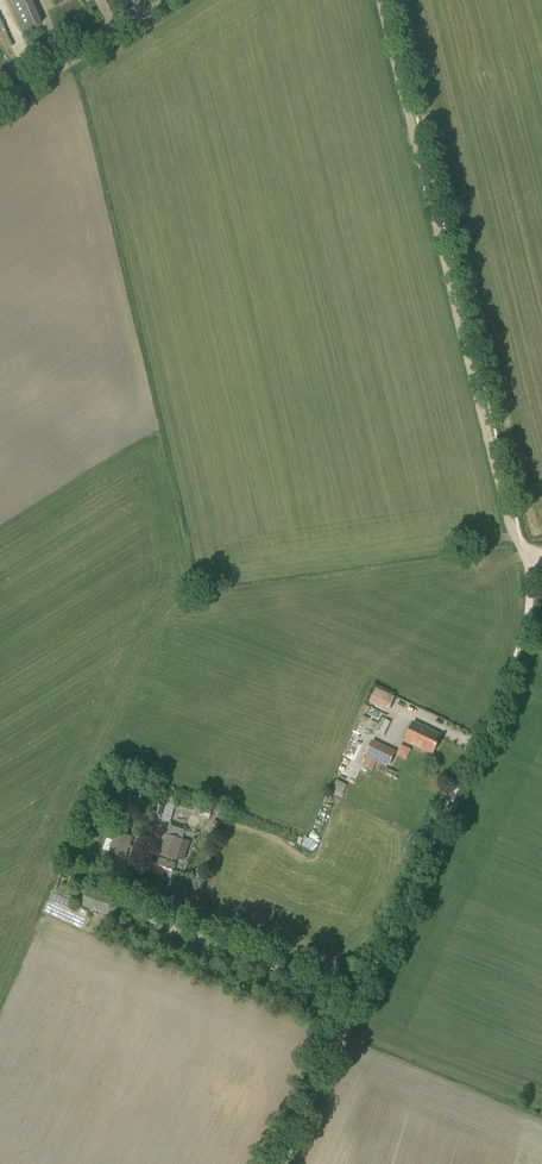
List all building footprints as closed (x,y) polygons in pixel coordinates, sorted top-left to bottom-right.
[(42,24),(31,0),(8,0),(22,33),(42,24)] [(394,711),(400,696),(379,688),(373,703),(394,711)] [(432,754),(441,737),(412,723),(404,740),(432,754)] [(389,764),(394,752),(371,741),(366,753),(389,764)] [(413,760),(417,749),(405,745),(401,756),(413,760)] [(376,761),(366,756),(361,766),(372,771),(376,761)] [(148,812),(152,800),(145,798),(141,810),(148,812)] [(175,860),(181,840),(184,830),(170,826),(161,855),(175,860)] [(125,858),(132,838),(116,832),(110,853),(125,858)] [(112,878),(118,858),(105,854),(99,874),(112,878)] [(176,863),(158,856),(155,864),(174,870),(176,863)] [(162,901),(170,880),(154,875),(147,895),(162,901)] [(103,900),(84,893),(85,890),(76,887),(72,899),(77,901),(78,898),(81,899),(79,904),(112,915),(116,901),(104,897),(103,900)]
